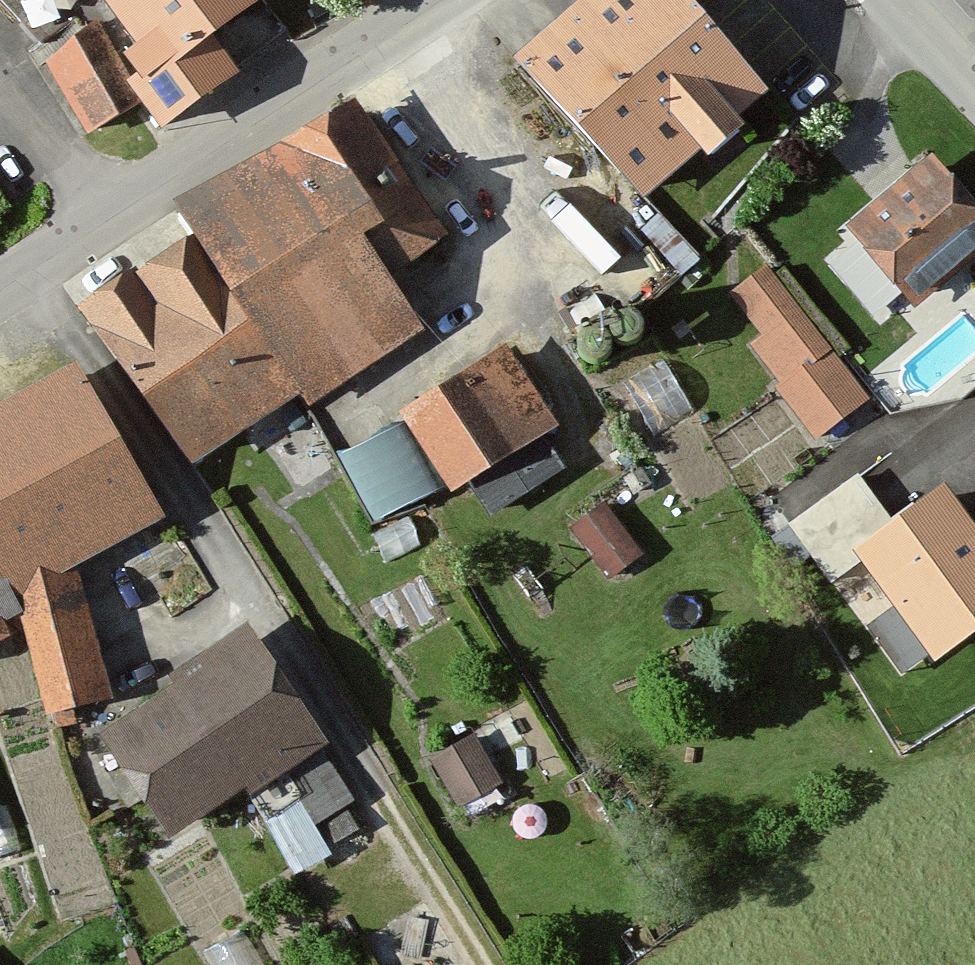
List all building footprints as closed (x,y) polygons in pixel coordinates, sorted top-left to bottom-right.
[(36,67),(84,135),(128,104),(147,132),(232,73),(205,33),(253,0),(100,0),(90,7),(101,22),(36,67)] [(505,60),(632,206),(759,96),(675,0),(575,0),(505,60)] [(202,236),(96,292),(185,461),(437,329),(403,265),(454,238),(377,91),(180,193),(202,236)] [(843,230),(907,314),(974,263),(974,218),(932,162),(843,230)] [(866,401),(765,270),(729,298),(760,339),(748,349),(777,386),(772,391),(812,442),(866,401)] [(504,348),(392,415),(440,495),(552,428),(504,348)] [(0,409),(0,622),(17,610),(37,721),(99,700),(71,566),(152,517),(66,370),(0,409)] [(495,505),(541,475),(525,452),(480,481),(495,505)] [(858,482),(790,529),(831,588),(866,565),(898,542),(858,482)] [(603,499),(568,522),(605,580),(641,557),(603,499)] [(866,565),(931,657),(974,626),(974,557),(942,511),(898,542),(866,565)] [(238,644),(85,747),(151,845),(304,743),(238,644)] [(433,750),(462,799),(508,773),(479,723),(433,750)] [(291,857),(371,828),(342,748),(262,776),(291,857)]
